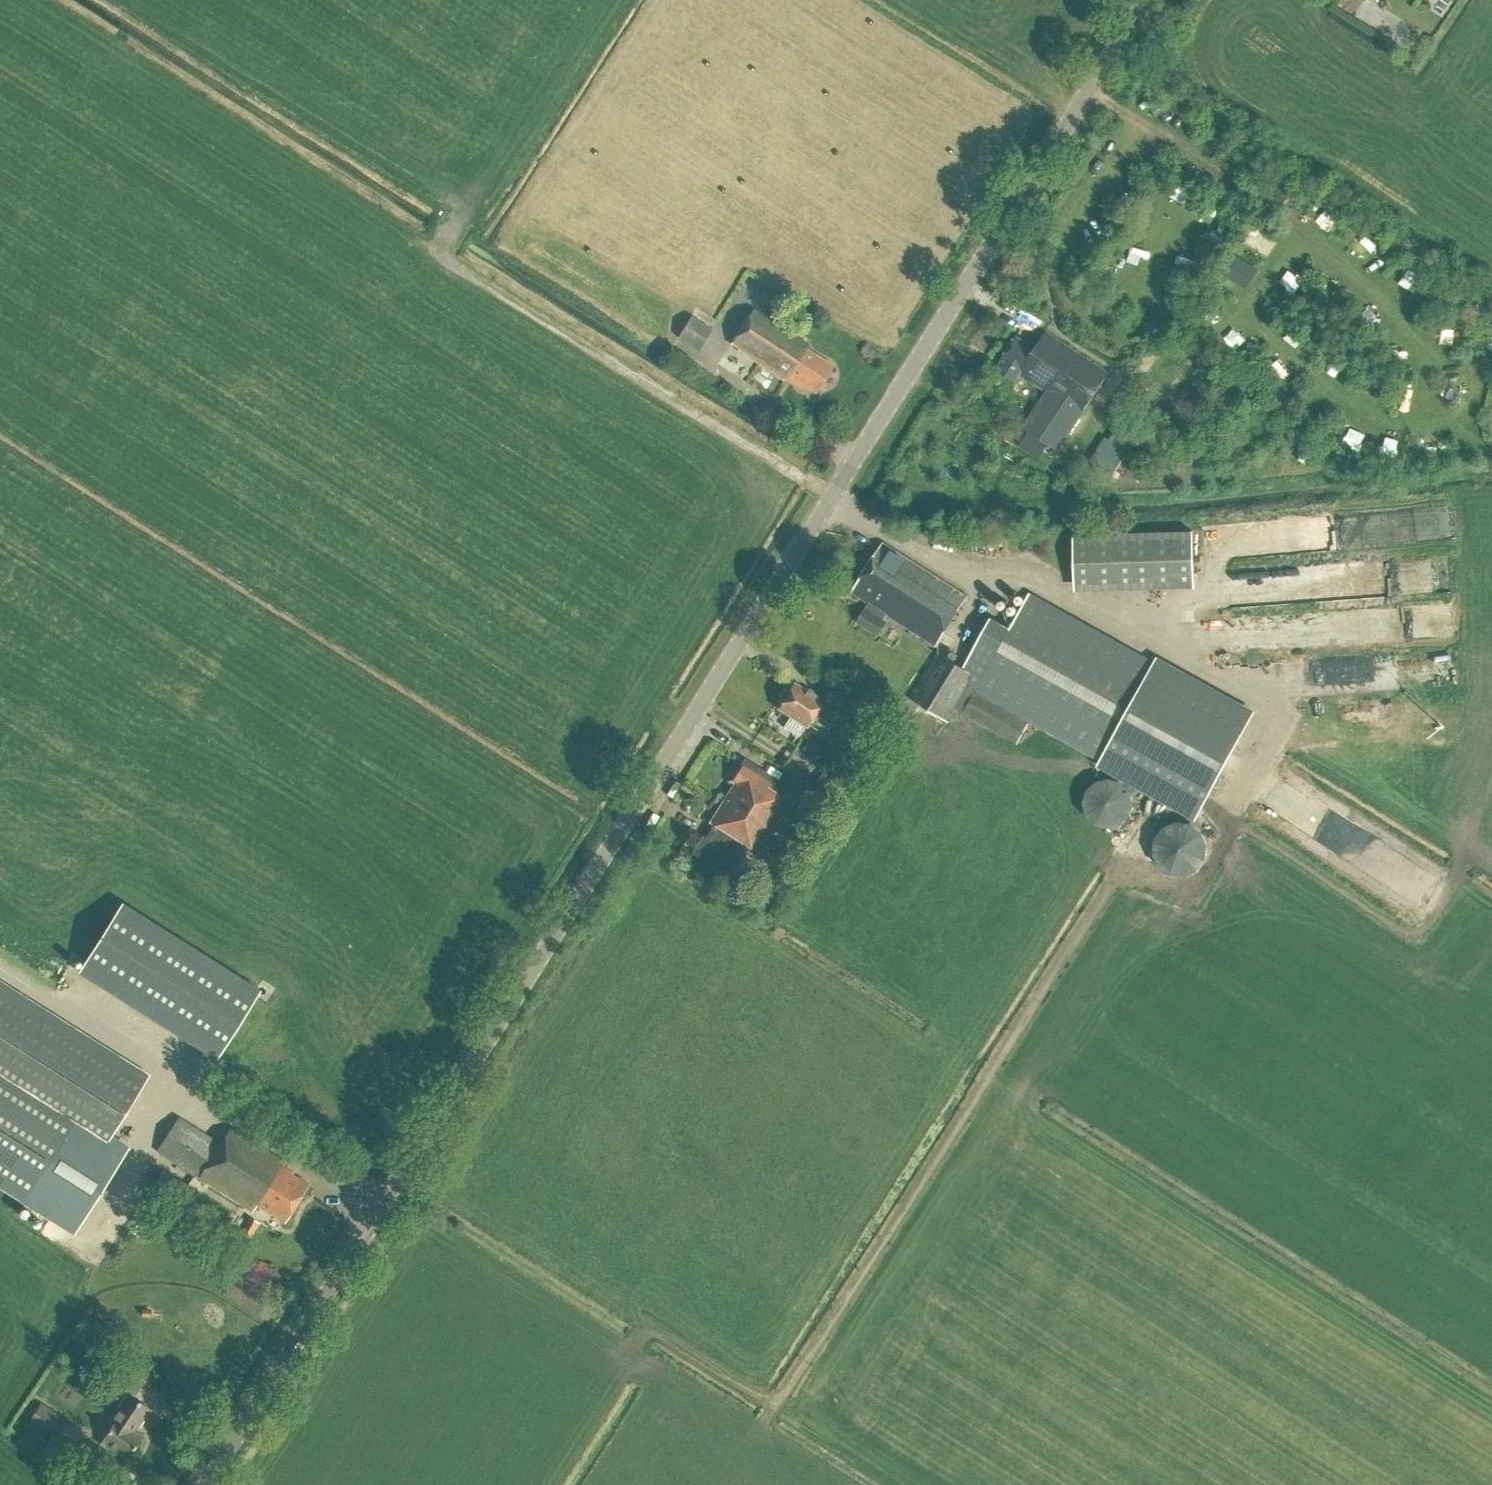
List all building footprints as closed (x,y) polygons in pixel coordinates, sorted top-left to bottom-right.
[(1363,12),(1374,0),(1353,0),(1352,1),(1363,12)] [(1335,207),(1328,215),(1344,230),(1352,222),(1335,207)] [(1371,257),(1388,245),(1376,229),(1359,241),(1371,257)] [(1233,252),(1222,269),(1240,280),(1251,263),(1233,252)] [(1426,261),(1413,281),(1428,289),(1440,269),(1426,261)] [(779,329),(768,323),(770,320),(754,310),(732,344),(804,389),(805,386),(816,393),(833,365),(806,348),(809,344),(781,326),(779,329)] [(699,351),(713,329),(692,316),(678,337),(699,351)] [(1110,373),(1047,332),(1036,348),(1018,336),(1003,359),(1004,360),(997,370),(1016,382),(1021,374),(1049,393),(1025,428),(1058,450),(1110,373)] [(1194,525),(1075,528),(1076,584),(1195,582),(1194,525)] [(869,602),(856,623),(878,636),(888,621),(884,619),(887,614),(936,645),(968,596),(885,543),(854,592),(869,602)] [(1197,814),(1252,715),(1029,593),(1000,647),(979,636),(963,666),(936,651),(909,701),(948,722),(955,709),(1017,743),(1029,722),(1197,814)] [(822,700),(794,683),(789,691),(785,691),(782,696),(783,700),(778,708),(791,715),(784,726),(795,733),(796,736),(800,738),(802,738),(809,727),(811,728),(812,725),(834,739),(850,714),(840,708),(841,707),(824,697),(822,700)] [(740,861),(787,787),(745,760),(732,780),(736,782),(711,821),(715,824),(705,839),(701,837),(691,853),(729,878),(740,861)] [(832,795),(839,782),(821,772),(814,784),(832,795)] [(1107,829),(1120,826),(1130,817),(1133,805),(1131,792),(1122,783),(1110,779),(1097,781),(1088,790),(1084,803),(1086,816),(1096,825),(1107,829)] [(1185,877),(1199,872),(1206,860),(1209,845),(1203,832),(1192,824),(1180,822),(1171,824),(1162,830),(1155,840),(1154,854),(1160,867),(1171,876),(1185,877)] [(778,893),(786,881),(776,875),(769,888),(778,893)] [(216,1056),(259,989),(123,902),(80,970),(216,1056)] [(32,1207),(48,1217),(49,1217),(57,1203),(62,1205),(68,1206),(73,1207),(79,1206),(84,1205),(90,1203),(94,1200),(100,1190),(114,1169),(124,1152),(108,1142),(114,1133),(151,1076),(150,1075),(151,1075),(0,980),(0,1187),(32,1207)] [(221,1145),(178,1118),(156,1152),(252,1212),(257,1204),(285,1222),(309,1184),(293,1174),(287,1163),(230,1129),(221,1145)] [(252,1238),(260,1224),(250,1217),(241,1231),(252,1238)] [(126,1459),(142,1436),(135,1431),(149,1410),(133,1399),(150,1374),(127,1359),(117,1374),(128,1381),(121,1392),(126,1396),(110,1420),(114,1423),(99,1443),(115,1454),(116,1452),(126,1459)] [(54,1442),(68,1421),(42,1404),(28,1424),(54,1442)]
